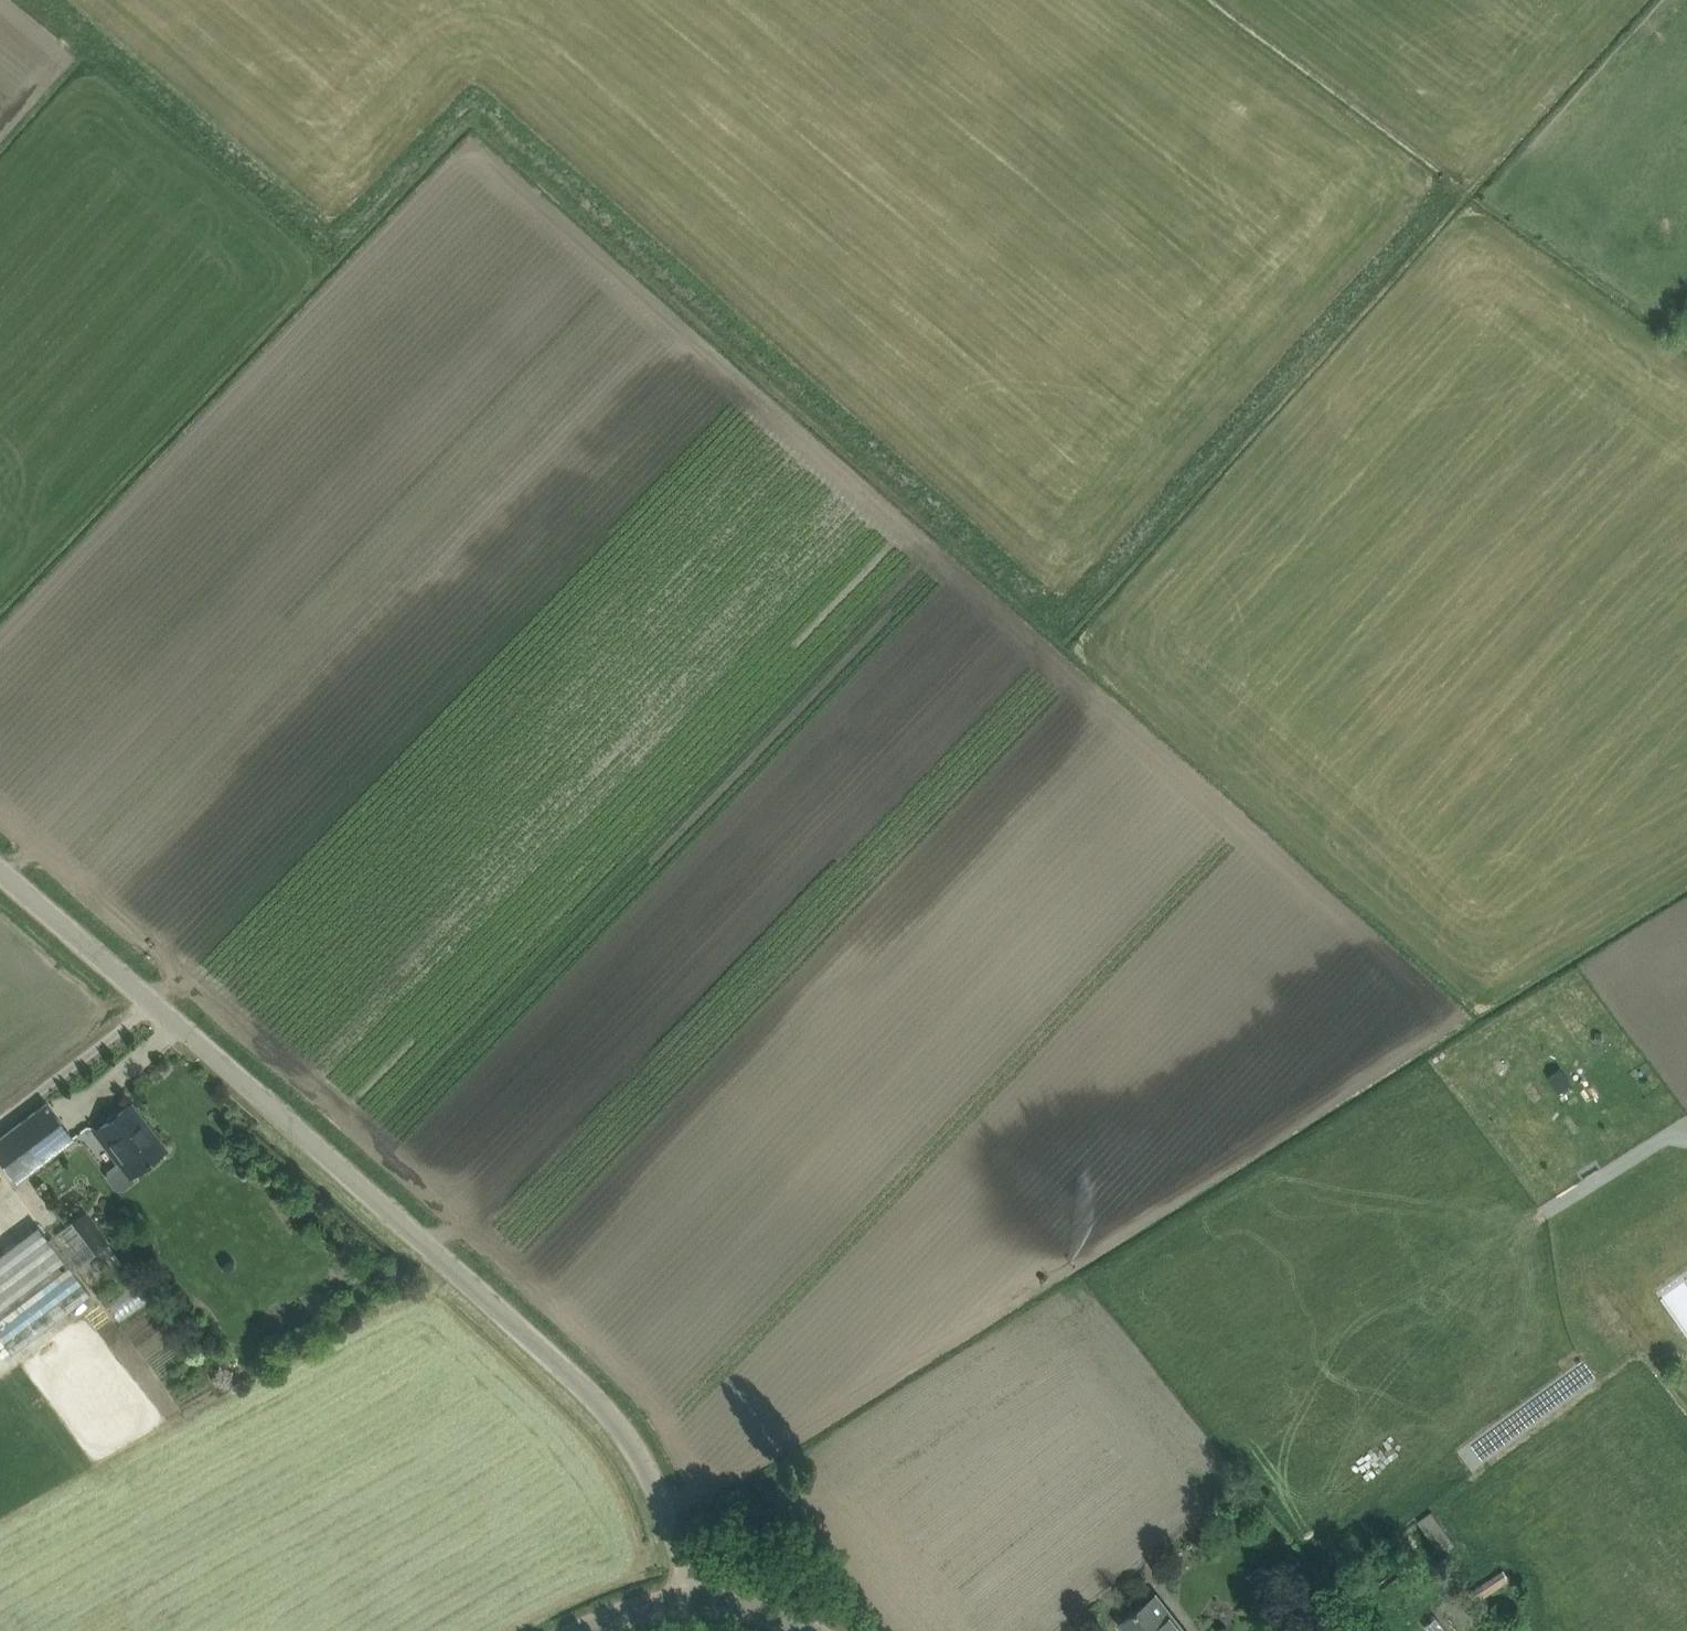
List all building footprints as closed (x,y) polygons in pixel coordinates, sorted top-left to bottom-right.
[(29,1116),(0,1138),(0,1158),(17,1180),(73,1138),(46,1102),(29,1116)] [(131,1175),(144,1166),(161,1152),(140,1125),(145,1122),(131,1103),(113,1117),(92,1133),(115,1163),(107,1169),(106,1177),(115,1188),(122,1189),(135,1180),(131,1175)] [(12,1353),(90,1295),(73,1271),(96,1254),(96,1253),(109,1244),(108,1243),(97,1227),(94,1230),(82,1213),(76,1217),(47,1237),(37,1226),(0,1253),(0,1337),(12,1353)] [(1454,1541),(1432,1511),(1431,1510),(1418,1521),(1439,1551),(1454,1541)] [(1279,1581),(1262,1562),(1248,1573),(1265,1590),(1279,1581)] [(1138,1608),(1121,1621),(1128,1630),(1187,1630),(1157,1593),(1138,1608)] [(1271,1624),(1262,1630),(1292,1630),(1283,1619),(1273,1626),(1271,1624)]
